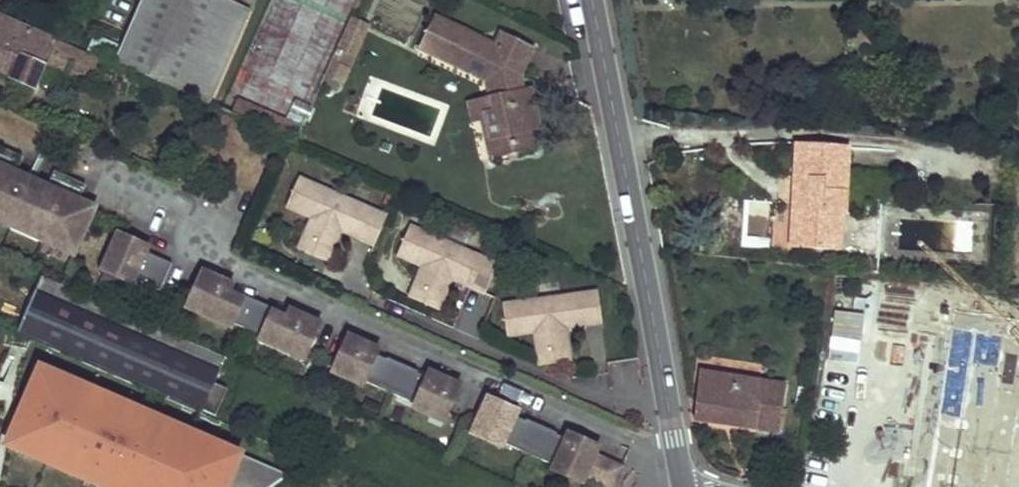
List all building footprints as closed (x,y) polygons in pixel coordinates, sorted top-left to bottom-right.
[(211,100),(250,9),(230,0),(143,0),(122,47),(117,57),(116,59),(211,100)] [(100,61),(0,17),(0,68),(14,73),(13,78),(35,88),(45,66),(60,72),(65,61),(96,74),(100,61)] [(369,25),(352,18),(348,26),(360,31),(352,48),(341,43),(332,61),(349,69),(369,25)] [(424,51),(494,83),(498,101),(502,116),(490,120),(500,162),(542,154),(538,133),(547,130),(540,94),(527,95),(522,80),(530,80),(541,50),(508,33),(501,47),(438,20),(424,51)] [(360,31),(348,26),(341,43),(352,48),(360,31)] [(92,47),(117,57),(122,47),(96,37),(92,47)] [(349,69),(332,61),(325,78),(342,85),(349,69)] [(502,116),(498,101),(475,106),(479,122),(490,120),(502,116)] [(847,146),(798,144),(795,178),(812,178),(811,203),(793,203),(793,230),(810,231),(809,247),(838,249),(840,212),(844,213),(847,146)] [(0,148),(0,216),(35,232),(34,234),(56,244),(57,242),(77,251),(94,212),(77,205),(86,187),(54,172),(47,191),(15,177),(23,158),(0,148)] [(388,215),(299,177),(286,207),(311,218),(303,238),(333,250),(343,226),(377,240),(388,215)] [(0,216),(0,226),(32,240),(34,234),(35,232),(0,216)] [(886,218),(886,251),(898,251),(898,218),(886,218)] [(972,224),(930,222),(928,250),(970,253),(972,224)] [(377,240),(343,226),(342,231),(375,245),(377,240)] [(499,264),(410,226),(397,256),(422,267),(414,286),(444,299),(453,279),(455,274),(488,288),(499,264)] [(148,246),(118,233),(106,260),(120,267),(118,272),(134,279),(160,290),(172,263),(146,252),(148,246)] [(333,250),(303,238),(298,250),(328,262),(333,250)] [(77,251),(57,242),(56,244),(53,250),(73,259),(77,251)] [(120,267),(106,260),(102,271),(132,284),(134,279),(118,272),(120,267)] [(234,285),(203,271),(191,298),(205,304),(202,310),(233,323),(262,336),(293,350),(295,344),(309,350),(321,323),(289,309),(286,317),(272,311),(274,309),(245,296),(244,299),(231,293),(234,285)] [(488,288),(455,274),(453,279),(486,294),(488,288)] [(212,383),(223,360),(39,277),(19,326),(202,408),(208,397),(220,401),(224,389),(212,383)] [(444,299),(414,286),(409,298),(439,311),(444,299)] [(602,318),(599,291),(503,304),(507,336),(534,333),(537,354),(570,350),(567,328),(566,323),(602,318)] [(205,304),(191,298),(186,308),(231,328),(233,323),(202,310),(205,304)] [(602,318),(566,323),(567,328),(603,324),(602,318)] [(304,360),(309,350),(295,344),(293,350),(262,336),(260,341),(304,360)] [(379,350),(349,336),(337,363),(350,369),(348,375),(365,382),(415,404),(432,412),(434,406),(448,412),(460,385),(429,372),(426,378),(416,373),(417,372),(387,358),(386,360),(377,356),(379,350)] [(570,350),(537,354),(539,367),(571,363),(570,350)] [(0,437),(0,448),(105,486),(226,486),(245,436),(30,357),(0,437)] [(350,369),(337,363),(332,373),(363,387),(365,382),(348,375),(350,369)] [(786,386),(703,374),(697,420),(780,432),(786,386)] [(518,411),(488,397),(476,424),(489,430),(487,436),(504,443),(554,466),(570,474),(573,468),(587,474),(595,455),(599,447),(568,433),(566,439),(556,435),(556,434),(526,420),(526,421),(516,417),(518,411)] [(432,412),(415,404),(413,409),(443,422),(448,412),(434,406),(432,412)] [(489,430),(476,424),(471,434),(502,448),(504,443),(487,436),(489,430)] [(606,460),(595,455),(587,474),(586,476),(597,481),(606,460)] [(606,460),(597,481),(611,486),(613,486),(622,467),(606,460)] [(570,474),(554,466),(552,470),(582,484),(586,476),(587,474),(573,468),(570,474)]
